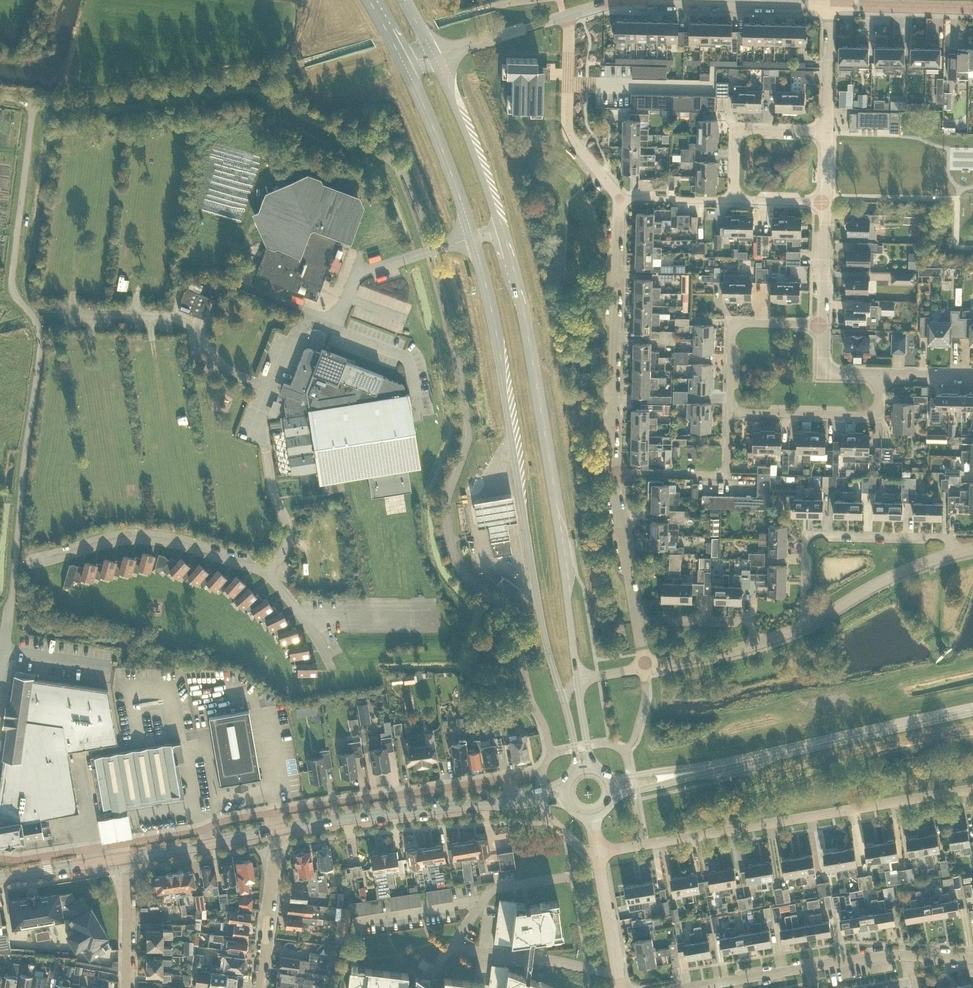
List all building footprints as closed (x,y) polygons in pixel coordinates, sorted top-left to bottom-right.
[(616,33),(616,48),(621,48),(621,40),(626,40),(627,21),(627,19),(624,18),(623,21),(616,20),(616,23),(614,23),(612,25),(612,30),(614,33),(616,33)] [(634,21),(627,21),(626,40),(626,43),(631,43),(631,40),(637,40),(637,21),(637,19),(635,18),(634,21)] [(642,43),(642,40),(647,41),(648,21),(648,19),(645,19),(644,21),(637,21),(637,40),(636,43),(642,43)] [(654,21),(648,21),(647,41),(647,44),(652,44),(652,41),(657,41),(658,21),(658,20),(655,19),(654,21)] [(664,22),(658,21),(657,41),(657,44),(662,44),(662,41),(667,41),(668,22),(668,20),(665,19),(664,22)] [(684,45),(684,31),(678,31),(679,20),(676,20),(675,22),(668,22),(667,41),(678,41),(678,45),(684,45)] [(690,31),(684,31),(684,45),(690,45),(690,42),(700,42),(701,21),(698,20),(698,22),(691,22),(690,31)] [(700,42),(711,42),(711,21),(709,20),(708,23),(702,22),(702,21),(701,21),(700,42)] [(712,21),(711,21),(711,42),(711,45),(715,45),(715,42),(721,42),(721,21),(719,21),(719,23),(712,23),(712,21)] [(722,21),(721,21),(721,42),(732,43),(732,51),(738,51),(738,43),(738,31),(732,31),(732,23),(733,22),(730,21),(729,23),(722,23),(722,21)] [(738,31),(738,43),(743,43),(754,43),(754,24),(754,22),(751,21),(751,24),(744,23),(743,32),(738,31)] [(761,24),(754,24),(754,43),(754,46),(759,46),(759,43),(764,43),(764,24),(764,22),(762,22),(761,24)] [(771,24),(764,24),(764,43),(764,46),(769,47),(769,44),(774,44),(775,24),(774,24),(775,23),(772,22),(771,24)] [(774,44),(774,47),(779,47),(779,44),(784,44),(785,24),(785,23),(782,22),(782,24),(775,24),(774,44)] [(792,25),(785,24),(784,44),(785,44),(784,47),(789,47),(789,44),(795,44),(795,25),(795,23),(793,22),(792,25)] [(795,44),(795,47),(799,48),(799,44),(806,44),(806,41),(806,25),(805,25),(805,23),(803,23),(802,25),(795,25),(795,44)] [(840,46),(839,69),(853,69),(854,47),(840,46)] [(853,69),(853,72),(859,72),(859,67),(868,67),(869,47),(854,47),(853,69)] [(876,47),(875,67),(885,68),(885,73),(890,73),(890,47),(876,47)] [(890,47),(890,73),(894,73),(895,68),(904,68),(905,48),(890,47)] [(911,48),(911,68),(926,68),(926,48),(911,48)] [(926,48),(926,68),(940,69),(940,48),(926,48)] [(969,69),(969,49),(958,49),(958,53),(949,53),(948,78),(958,78),(968,79),(969,69)] [(506,58),(506,64),(501,64),(501,75),(507,75),(511,75),(511,95),(506,95),(506,109),(529,110),(529,114),(541,114),(541,110),(542,110),(542,79),(546,80),(547,68),(536,68),(536,58),(506,58)] [(770,69),(769,89),(775,89),(775,75),(779,75),(779,69),(770,69)] [(733,109),(740,109),(740,111),(747,111),(747,90),(748,90),(748,85),(734,85),(733,109)] [(754,111),(754,110),(761,110),(761,91),(748,90),(747,90),(747,111),(754,111)] [(776,91),(776,111),(783,111),(783,112),(790,113),(790,91),(776,91)] [(805,92),(790,91),(790,113),(797,113),(797,111),(804,111),(805,92)] [(943,100),(943,108),(950,108),(950,100),(951,100),(952,92),(944,92),(944,100),(943,100)] [(717,120),(704,120),(704,112),(690,111),(690,118),(689,124),(698,124),(698,134),(719,134),(719,127),(717,127),(717,120)] [(900,113),(858,111),(858,114),(850,113),(849,131),(858,131),(858,128),(890,129),(890,133),(899,133),(900,113)] [(624,120),(624,133),(649,134),(649,128),(641,128),(642,121),(650,121),(650,114),(631,114),(630,120),(624,120)] [(944,130),(955,131),(955,122),(945,122),(944,130)] [(649,139),(649,134),(624,133),(623,146),(641,147),(641,139),(649,139)] [(681,148),(681,154),(695,155),(695,148),(697,148),(717,148),(717,141),(719,141),(719,134),(698,134),(697,143),(689,143),(689,148),(681,148)] [(623,146),(623,159),(655,160),(655,154),(641,154),(641,147),(623,146)] [(655,160),(623,159),(623,172),(624,172),(624,173),(625,175),(630,175),(631,173),(631,172),(640,172),(640,165),(648,165),(655,165),(655,160)] [(718,169),(716,169),(716,162),(697,162),(696,176),(717,176),(718,169)] [(697,190),(715,190),(716,183),(717,183),(717,176),(696,176),(696,185),(692,185),(691,190),(696,191),(697,190)] [(307,177),(283,188),(267,195),(267,197),(266,197),(260,213),(256,215),(263,230),(263,231),(266,239),(267,239),(268,243),(268,242),(261,259),(263,260),(262,263),(260,262),(256,273),(269,278),(276,275),(278,275),(277,277),(285,280),(286,278),(287,279),(285,284),(292,287),(290,290),(316,300),(322,285),(320,285),(321,282),(323,283),(326,275),(325,274),(330,259),(331,259),(341,235),(348,238),(359,209),(360,207),(357,199),(320,185),(318,181),(307,177)] [(672,206),(671,216),(671,227),(683,227),(683,228),(689,229),(690,215),(684,214),(678,214),(678,206),(672,206)] [(637,213),(637,227),(662,227),(662,221),(655,221),(655,213),(637,213)] [(721,248),(722,235),(739,235),(739,214),(732,214),(732,216),(725,216),(725,228),(721,228),(720,234),(715,234),(715,248),(721,248)] [(746,214),(739,214),(739,235),(753,235),(753,216),(746,216),(746,214)] [(874,222),(879,222),(879,215),(855,214),(855,221),(848,220),(847,222),(847,227),(848,229),(848,235),(869,235),(869,237),(876,237),(876,232),(874,229),(874,222)] [(773,236),(787,236),(788,216),(780,215),(780,217),(774,217),(773,236)] [(794,216),(788,216),(787,236),(793,236),(793,244),(801,244),(801,218),(794,217),(794,216)] [(637,227),(637,240),(654,240),(654,232),(662,232),(662,227),(637,227)] [(762,255),(762,249),(763,235),(757,235),(757,241),(754,241),(753,258),(762,258),(762,255)] [(654,240),(637,240),(637,253),(662,253),(662,247),(654,247),(654,240)] [(693,242),(693,253),(704,253),(705,242),(693,242)] [(858,250),(848,250),(848,264),(870,265),(870,251),(878,251),(878,245),(878,243),(858,242),(858,250)] [(786,250),(786,259),(800,260),(800,251),(786,250)] [(636,265),(645,265),(645,271),(693,272),(693,268),(690,268),(690,263),(683,263),(682,262),(674,262),(674,266),(661,266),(661,257),(662,257),(662,253),(637,253),(636,265)] [(915,273),(891,272),(891,283),(915,283),(915,273)] [(723,300),(730,300),(730,301),(737,302),(738,275),(724,275),(723,300)] [(744,302),(744,300),(752,300),(752,275),(738,275),(737,302),(744,302)] [(772,276),(771,301),(778,301),(778,303),(785,303),(786,282),(777,282),(777,276),(772,276)] [(846,285),(847,286),(847,292),(868,293),(868,279),(847,278),(847,280),(846,281),(846,285)] [(636,279),(636,293),(661,294),(661,287),(653,287),(653,279),(636,279)] [(800,282),(786,282),(785,303),(792,303),(792,301),(799,301),(800,282)] [(178,309),(179,309),(202,318),(210,298),(186,288),(179,307),(178,309)] [(661,294),(636,293),(635,306),(652,306),(653,298),(661,298),(661,294)] [(882,301),(881,315),(894,315),(894,302),(882,301)] [(846,309),(846,323),(853,323),(853,324),(854,324),(854,323),(859,323),(859,324),(859,323),(866,324),(866,323),(878,323),(878,305),(870,305),(871,302),(854,302),(854,309),(846,309)] [(652,312),(652,306),(635,306),(635,319),(660,319),(660,312),(652,312)] [(940,321),(939,346),(941,346),(945,346),(947,345),(946,345),(946,343),(951,343),(951,337),(959,337),(960,310),(951,310),(950,322),(940,321)] [(971,323),(971,318),(970,318),(970,310),(962,310),(962,337),(970,337),(970,344),(972,344),(972,323),(971,323)] [(932,344),(932,345),(938,346),(939,346),(940,321),(930,321),(930,317),(920,317),(920,336),(928,336),(928,343),(932,343),(932,344)] [(661,337),(661,338),(674,339),(675,331),(661,331),(652,331),(652,323),(660,323),(660,319),(635,319),(635,331),(643,331),(643,337),(661,337)] [(694,332),(694,339),(714,340),(714,332),(713,332),(713,325),(694,324),(691,324),(691,332),(694,332)] [(906,353),(906,333),(891,333),(891,353),(906,353)] [(846,345),(845,351),(852,351),(852,352),(853,352),(855,354),(860,354),(861,353),(863,353),(863,351),(869,351),(869,344),(876,344),(876,334),(869,334),(869,337),(863,337),(863,336),(852,336),(852,337),(846,337),(846,338),(844,339),(844,343),(846,345)] [(694,352),(712,353),(712,346),(714,346),(714,340),(694,339),(694,352)] [(634,343),(634,357),(667,358),(667,357),(659,357),(659,351),(652,351),(652,343),(634,343)] [(286,395),(285,398),(285,400),(284,401),(284,403),(284,405),(284,406),(286,416),(283,417),(285,417),(294,473),(292,473),(292,474),(317,470),(319,483),(324,482),(368,475),(371,497),(411,491),(408,469),(420,467),(415,434),(408,393),(405,394),(405,388),(404,387),(404,386),(403,384),(402,384),(401,383),(382,376),(383,375),(345,361),(346,359),(354,362),(354,361),(321,348),(320,352),(310,348),(308,348),(306,348),(305,349),(304,350),(303,352),(290,386),(286,395)] [(667,358),(634,357),(634,370),(651,370),(651,362),(666,363),(667,358)] [(693,364),(693,378),(713,379),(713,371),(712,371),(712,364),(693,364)] [(634,370),(633,383),(658,383),(667,383),(667,377),(651,377),(651,370),(634,370)] [(693,392),(711,392),(711,385),(713,385),(713,379),(693,378),(693,392)] [(641,402),(673,402),(673,397),(673,396),(650,395),(650,388),(658,388),(658,383),(633,383),(633,395),(641,395),(641,402)] [(941,421),(942,408),(949,408),(949,393),(941,393),(941,394),(937,394),(936,400),(930,400),(930,414),(930,420),(941,421)] [(957,393),(949,393),(949,408),(956,409),(956,420),(961,420),(962,394),(957,394),(957,393)] [(962,394),(961,420),(966,420),(966,415),(967,409),(972,409),(972,394),(967,393),(967,395),(962,394)] [(692,403),(687,403),(687,410),(687,417),(692,417),(712,418),(712,410),(711,410),(711,403),(692,403)] [(892,410),(892,417),(914,418),(914,411),(919,411),(919,404),(914,403),(894,403),(894,410),(892,410)] [(633,409),(632,423),(657,424),(658,418),(650,418),(650,410),(664,410),(664,404),(641,404),(641,410),(633,409)] [(712,424),(712,418),(692,417),(691,431),(710,431),(710,424),(712,424)] [(892,424),(893,424),(893,431),(913,431),(914,418),(892,417),(892,424)] [(657,424),(632,423),(632,436),(650,437),(650,429),(657,429),(657,424)] [(754,456),(754,452),(767,452),(767,430),(761,430),(761,432),(754,432),(753,446),(748,446),(748,455),(754,456)] [(781,449),(782,432),(775,432),(775,431),(767,430),(767,452),(784,453),(783,463),(783,472),(789,473),(789,463),(789,449),(781,449)] [(804,431),(804,433),(798,433),(797,453),(804,453),(804,463),(811,463),(811,453),(812,431),(804,431)] [(818,432),(812,431),(811,453),(825,454),(825,433),(818,433),(818,432)] [(841,441),(841,450),(833,450),(833,464),(834,464),(837,464),(839,464),(839,454),(841,454),(843,454),(843,461),(855,461),(856,432),(849,432),(848,434),(842,434),(841,441)] [(863,432),(856,432),(855,461),(869,462),(869,455),(870,434),(863,434),(863,432)] [(632,436),(632,449),(664,450),(664,449),(663,449),(663,443),(649,443),(650,437),(632,436)] [(961,457),(972,457),(972,442),(971,442),(971,451),(961,450),(961,457)] [(893,448),(882,447),(881,461),(893,462),(893,448)] [(664,450),(632,449),(632,462),(632,463),(639,464),(639,462),(649,462),(649,454),(657,454),(657,450),(664,450)] [(972,470),(972,457),(961,457),(961,462),(970,463),(970,470),(972,470)] [(945,469),(945,478),(949,479),(949,477),(961,477),(961,469),(945,469)] [(901,493),(909,493),(909,478),(902,478),(901,493)] [(948,483),(949,483),(949,479),(945,478),(941,478),(941,491),(948,491),(948,483)] [(757,485),(757,491),(770,491),(770,480),(757,479),(757,485)] [(652,498),(680,498),(680,492),(676,491),(676,485),(663,484),(664,480),(649,480),(648,497),(652,497),(652,498)] [(960,496),(972,496),(972,482),(970,482),(970,490),(960,490),(960,496)] [(794,509),(794,515),(808,516),(809,488),(803,488),(803,498),(795,498),(795,496),(787,496),(787,509),(794,509)] [(814,488),(809,488),(808,516),(822,516),(823,499),(814,499),(814,488)] [(757,497),(751,496),(751,508),(770,509),(770,497),(770,491),(757,491),(757,497)] [(835,501),(834,516),(848,516),(849,492),(843,492),(842,501),(835,501)] [(849,492),(848,516),(862,517),(862,501),(854,501),(854,492),(849,492)] [(882,502),(875,502),(874,501),(874,517),(888,517),(889,493),(882,493),(882,502)] [(894,493),(889,493),(888,517),(902,518),(902,502),(894,502),(894,493)] [(914,503),(914,518),(928,518),(929,494),(923,494),(923,503),(914,503)] [(929,494),(928,518),(942,519),(942,503),(934,503),(935,494),(929,494)] [(948,508),(948,512),(957,512),(957,507),(955,507),(955,502),(964,502),(964,504),(969,504),(969,510),(972,510),(972,496),(960,496),(948,496),(948,508)] [(513,497),(475,503),(479,527),(489,525),(491,537),(510,534),(508,521),(517,520),(513,497)] [(669,510),(669,503),(680,504),(680,498),(652,498),(652,510),(669,510)] [(711,518),(710,535),(719,535),(719,519),(711,518)] [(652,521),(651,535),(679,536),(679,529),(668,529),(669,522),(652,521)] [(759,539),(787,540),(787,525),(770,525),(770,533),(759,533),(759,539)] [(508,535),(490,538),(491,541),(493,556),(511,553),(508,535)] [(678,541),(679,536),(651,535),(651,548),(668,548),(668,541),(678,541)] [(769,553),(786,553),(787,541),(787,540),(759,539),(759,544),(770,545),(769,553)] [(143,553),(142,558),(139,568),(149,571),(154,556),(143,553)] [(169,560),(164,556),(159,555),(159,554),(158,554),(154,568),(158,572),(162,568),(161,568),(169,560)] [(663,582),(662,601),(678,601),(679,577),(680,577),(680,576),(681,554),(669,554),(669,576),(673,576),(673,582),(663,582)] [(130,574),(131,571),(134,559),(124,556),(122,561),(120,571),(130,574)] [(138,573),(139,568),(142,558),(135,556),(134,559),(131,571),(138,573)] [(167,574),(170,570),(177,562),(171,557),(169,560),(161,568),(162,568),(167,574)] [(179,576),(180,575),(188,565),(180,558),(179,560),(177,562),(170,570),(177,577),(179,576)] [(111,577),(112,574),(115,562),(105,559),(103,564),(101,575),(111,577)] [(119,576),(120,571),(122,561),(115,559),(115,562),(112,574),(119,576)] [(92,581),(93,577),(96,565),(86,562),(84,567),(82,578),(92,581)] [(100,579),(101,575),(103,564),(96,562),(96,565),(93,577),(100,579)] [(186,580),(188,576),(195,568),(190,563),(188,565),(180,575),(186,580)] [(196,583),(199,580),(206,571),(199,564),(195,568),(188,576),(196,583)] [(77,566),(73,565),(69,565),(63,585),(71,588),(74,580),(73,580),(77,566)] [(81,582),(82,578),(84,567),(77,565),(77,566),(73,580),(74,580),(81,582)] [(769,574),(756,574),(756,580),(786,580),(786,566),(769,565),(769,574)] [(204,585),(207,582),(214,574),(208,569),(206,571),(199,580),(204,585)] [(742,588),(750,588),(750,580),(750,574),(750,569),(742,569),(742,574),(734,574),(733,583),(734,583),(734,586),(729,585),(728,602),(742,603),(742,588)] [(214,589),(217,586),(225,577),(217,570),(214,574),(207,582),(214,589)] [(715,602),(728,602),(729,585),(729,573),(723,573),(723,585),(710,585),(711,571),(705,571),(704,593),(716,594),(715,602)] [(786,594),(786,580),(756,580),(756,574),(750,574),(750,580),(750,588),(750,593),(756,593),(756,585),(769,585),(769,594),(786,594)] [(222,591),(225,588),(232,580),(227,575),(225,577),(217,586),(222,591)] [(233,595),(241,586),(244,583),(236,576),(232,580),(225,588),(233,595)] [(502,576),(496,584),(513,596),(519,587),(502,576)] [(679,577),(678,601),(692,601),(693,583),(683,582),(683,576),(680,576),(680,577),(679,577)] [(233,595),(237,598),(245,590),(241,586),(233,595)] [(242,608),(244,606),(255,595),(248,588),(245,590),(237,598),(235,600),(242,608)] [(251,609),(263,600),(257,594),(255,595),(244,606),(248,611),(251,609)] [(259,616),(271,607),(266,599),(263,600),(251,609),(257,618),(259,616)] [(266,620),(279,613),(273,606),(271,607),(259,616),(262,622),(266,620)] [(272,628),(286,621),(281,612),(279,613),(266,620),(270,629),(272,628)] [(278,633),(292,628),(288,620),(286,621),(272,628),(275,634),(278,633)] [(283,642),(298,637),(295,627),(292,628),(278,633),(281,643),(283,642)] [(289,648),(304,645),(301,636),(298,637),(283,642),(285,648),(289,648)] [(293,657),(308,654),(307,644),(304,645),(289,648),(291,658),(293,657)] [(947,651),(947,650),(947,649),(947,648),(946,647),(945,646),(943,646),(942,646),(940,646),(939,646),(938,647),(937,649),(937,650),(937,652),(938,653),(940,654),(941,655),(943,655),(944,654),(945,654),(946,653),(947,652),(947,651)] [(298,663),(313,663),(311,654),(308,654),(293,657),(294,664),(298,663)] [(313,663),(298,663),(298,674),(316,673),(316,663),(313,663)] [(415,682),(413,674),(403,675),(404,684),(415,682)] [(33,678),(14,676),(14,677),(11,698),(10,709),(8,720),(4,751),(3,758),(0,782),(0,845),(5,844),(6,845),(14,844),(14,843),(24,841),(24,840),(42,837),(39,819),(78,812),(68,751),(117,743),(108,690),(32,679),(33,678)] [(520,710),(519,702),(503,704),(504,712),(520,710)] [(365,724),(363,714),(368,713),(367,703),(357,705),(360,725),(365,724)] [(259,771),(258,772),(248,711),(249,710),(248,710),(209,717),(219,778),(221,789),(235,787),(235,789),(247,787),(247,785),(261,782),(259,771)] [(385,737),(391,736),(392,736),(390,721),(383,722),(385,737)] [(395,736),(403,735),(401,722),(393,723),(395,736)] [(427,744),(419,745),(422,764),(431,763),(430,761),(435,760),(433,747),(435,747),(432,733),(425,734),(427,744)] [(527,758),(525,741),(526,740),(525,734),(517,736),(518,742),(509,743),(509,748),(511,747),(513,760),(527,758)] [(373,772),(389,769),(386,751),(393,750),(391,736),(385,737),(380,737),(382,748),(370,750),(373,772)] [(406,751),(407,764),(413,763),(413,766),(422,764),(419,745),(411,746),(409,736),(403,737),(405,752),(406,751)] [(480,740),(481,746),(484,765),(498,763),(497,752),(503,751),(500,737),(494,738),(480,740)] [(468,768),(465,750),(467,750),(465,739),(458,740),(459,744),(450,745),(451,746),(449,747),(448,748),(449,751),(450,752),(452,752),(454,765),(453,765),(454,771),(462,770),(462,769),(468,768)] [(468,752),(470,767),(482,765),(479,750),(481,750),(479,739),(473,740),(474,751),(468,752)] [(338,754),(342,777),(357,775),(354,757),(363,755),(360,740),(347,742),(349,752),(338,754)] [(171,744),(94,757),(103,808),(111,807),(112,811),(112,813),(127,810),(127,808),(126,804),(180,795),(174,765),(171,744)] [(307,759),(311,782),(326,780),(324,768),(332,766),(329,749),(319,750),(320,757),(307,759)] [(133,831),(128,809),(98,814),(102,837),(133,831)] [(968,828),(952,831),(950,831),(952,846),(963,845),(964,853),(972,852),(972,855),(972,841),(970,842),(968,828)] [(932,851),(940,850),(937,833),(922,836),(927,868),(934,867),(932,851)] [(477,856),(478,859),(480,872),(486,871),(483,855),(489,854),(486,837),(485,837),(484,836),(480,837),(479,838),(478,838),(474,839),(477,856)] [(923,873),(928,872),(927,868),(922,836),(907,838),(910,855),(918,854),(921,869),(922,869),(923,873)] [(473,879),(472,872),(471,867),(470,857),(477,856),(474,839),(468,840),(468,841),(463,842),(467,868),(469,880),(473,879)] [(880,843),(884,870),(887,884),(901,881),(902,882),(908,881),(906,868),(897,870),(898,873),(891,874),(890,869),(888,859),(898,857),(895,840),(894,841),(894,839),(887,840),(887,842),(880,843)] [(461,859),(463,868),(465,880),(469,880),(467,868),(463,842),(458,843),(457,842),(453,842),(452,844),(451,844),(451,848),(448,848),(450,860),(453,860),(461,859)] [(884,870),(880,843),(874,844),(873,842),(867,844),(867,845),(866,845),(869,862),(879,860),(880,863),(877,864),(879,871),(884,870)] [(318,886),(319,891),(328,892),(327,884),(326,877),(324,867),(332,866),(329,847),(329,844),(321,845),(322,848),(316,849),(318,860),(316,860),(318,868),(316,868),(316,871),(315,871),(318,886)] [(443,872),(439,872),(437,862),(445,861),(446,867),(449,866),(446,850),(444,851),(443,845),(441,845),(440,845),(436,845),(435,846),(431,847),(436,880),(439,879),(439,878),(444,877),(443,872)] [(425,847),(419,848),(422,865),(429,864),(431,874),(432,879),(435,879),(436,880),(431,847),(426,848),(425,847)] [(854,847),(839,850),(843,877),(849,876),(847,869),(848,868),(848,865),(857,864),(854,847)] [(425,884),(423,875),(422,865),(419,848),(414,849),(413,848),(409,849),(408,850),(407,850),(409,867),(417,866),(419,876),(420,885),(425,884)] [(837,878),(843,877),(839,850),(824,852),(827,869),(838,867),(838,870),(836,871),(837,878)] [(307,885),(306,890),(314,891),(319,892),(319,891),(318,886),(315,871),(314,871),(310,852),(304,853),(304,852),(302,851),(297,852),(297,854),(295,854),(299,878),(308,877),(308,884),(307,885)] [(515,867),(512,851),(497,853),(500,869),(515,867)] [(388,852),(383,853),(389,887),(394,886),(391,870),(398,869),(399,873),(405,873),(403,863),(405,862),(405,859),(402,859),(397,859),(396,852),(395,853),(394,852),(388,853),(388,852)] [(389,887),(383,853),(378,854),(379,854),(373,855),(372,856),(371,856),(372,864),(368,869),(373,872),(374,881),(377,882),(377,884),(375,887),(377,898),(390,896),(388,887),(389,887)] [(812,855),(797,857),(802,884),(807,883),(806,876),(804,876),(803,873),(815,871),(812,855)] [(796,885),(802,884),(797,857),(782,860),(785,876),(797,874),(797,877),(795,878),(796,885)] [(238,871),(233,872),(235,883),(236,888),(236,890),(239,890),(239,891),(249,890),(248,880),(255,879),(255,875),(258,875),(257,866),(252,866),(251,859),(242,861),(236,862),(236,863),(238,871)] [(943,875),(949,874),(947,859),(940,860),(943,875)] [(222,885),(235,883),(233,872),(232,862),(219,865),(222,885)] [(770,862),(758,864),(762,888),(767,887),(766,879),(773,877),(770,862)] [(757,889),(762,888),(758,864),(746,866),(748,881),(755,880),(757,889)] [(211,871),(210,866),(201,868),(204,886),(211,885),(213,895),(218,894),(214,870),(211,871)] [(912,867),(906,868),(908,881),(915,880),(912,867)] [(734,868),(721,870),(725,895),(731,894),(729,885),(737,883),(734,868)] [(183,870),(174,872),(179,897),(191,895),(190,886),(195,885),(192,871),(183,872),(183,870)] [(721,870),(709,872),(710,880),(704,881),(706,895),(713,894),(712,888),(719,887),(720,892),(720,895),(725,895),(721,870)] [(156,886),(153,887),(154,892),(160,891),(161,896),(164,896),(164,899),(169,898),(169,900),(167,900),(169,913),(181,914),(179,897),(174,872),(166,873),(166,875),(155,877),(156,886)] [(971,872),(962,873),(964,883),(972,882),(971,872)] [(697,874),(684,876),(689,901),(694,900),(692,891),(699,890),(700,896),(706,895),(704,881),(698,882),(697,874)] [(867,888),(873,887),(871,874),(865,876),(867,888)] [(952,876),(954,888),(961,887),(959,875),(952,876)] [(689,901),(684,876),(672,878),(674,894),(682,893),(684,902),(685,908),(690,907),(689,901)] [(859,889),(866,888),(864,876),(857,877),(859,889)] [(654,881),(639,884),(644,908),(650,907),(650,905),(649,899),(655,897),(657,897),(654,881)] [(829,881),(823,882),(825,895),(832,894),(829,881)] [(825,895),(823,882),(817,883),(819,896),(825,895)] [(963,884),(965,897),(972,896),(969,883),(963,884)] [(626,887),(624,888),(625,893),(627,893),(629,902),(628,902),(629,909),(637,908),(637,909),(644,908),(639,884),(626,886),(626,887)] [(889,899),(895,898),(893,886),(887,887),(889,899)] [(931,903),(933,917),(946,914),(943,894),(941,886),(935,887),(937,895),(938,902),(931,903)] [(452,900),(450,888),(426,891),(428,904),(452,900)] [(774,889),(776,903),(784,902),(781,888),(774,889)] [(781,888),(784,902),(790,901),(788,888),(782,889),(781,888)] [(307,896),(313,896),(314,891),(306,890),(290,889),(289,900),(306,902),(307,896)] [(904,908),(907,921),(920,919),(915,891),(915,889),(909,890),(911,899),(910,899),(911,907),(904,908)] [(924,905),(923,897),(922,889),(915,891),(920,919),(933,917),(931,903),(924,905)] [(218,893),(221,909),(229,909),(227,894),(226,892),(218,893)] [(420,905),(418,892),(389,897),(391,909),(420,905)] [(104,935),(106,934),(90,907),(88,908),(81,897),(76,901),(71,893),(59,895),(58,894),(39,897),(38,894),(28,896),(28,897),(29,899),(9,903),(13,928),(62,920),(62,919),(69,917),(70,919),(75,929),(67,933),(76,948),(82,944),(90,958),(111,946),(104,935)] [(943,894),(946,914),(959,912),(957,899),(950,900),(949,893),(943,894)] [(203,894),(194,895),(196,909),(205,909),(203,894)] [(845,894),(839,895),(832,896),(835,908),(841,907),(840,901),(846,900),(845,894)] [(841,918),(843,932),(856,929),(850,894),(850,895),(850,899),(852,908),(847,909),(847,908),(840,909),(842,918),(841,918)] [(850,894),(856,929),(869,927),(867,914),(860,915),(857,899),(856,899),(852,894),(850,894)] [(824,896),(826,908),(832,907),(830,895),(824,896)] [(877,898),(882,925),(895,923),(893,908),(886,909),(884,898),(883,899),(882,895),(877,896),(877,898)] [(751,896),(745,897),(747,908),(753,907),(751,896)] [(239,908),(245,908),(251,909),(253,898),(252,898),(238,897),(239,908)] [(737,898),(739,910),(734,910),(734,911),(740,910),(740,909),(741,909),(741,910),(747,909),(747,908),(745,897),(737,898)] [(383,910),(381,898),(351,903),(353,915),(383,910)] [(867,914),(869,927),(882,925),(877,898),(871,899),(874,913),(867,914)] [(561,936),(563,935),(562,930),(561,930),(557,906),(559,906),(558,900),(539,903),(539,904),(529,905),(529,907),(525,908),(524,903),(499,900),(494,943),(510,945),(511,942),(544,938),(544,939),(562,936),(561,936)] [(661,901),(663,914),(669,913),(667,900),(661,901)] [(287,911),(287,912),(316,915),(317,915),(318,914),(319,914),(320,913),(320,912),(320,909),(317,908),(317,906),(289,903),(288,905),(288,904),(286,905),(286,909),(287,911)] [(779,905),(772,907),(775,922),(782,920),(779,905)] [(673,921),(674,921),(681,920),(680,920),(677,907),(671,908),(673,921)] [(770,907),(763,908),(766,920),(772,919),(770,907)] [(341,908),(341,910),(340,920),(350,921),(351,908),(341,908)] [(223,920),(222,921),(234,922),(249,924),(250,914),(231,911),(231,909),(229,909),(221,909),(218,909),(218,913),(223,914),(223,920)] [(11,952),(10,948),(6,923),(2,923),(0,911),(0,952),(11,952)] [(815,914),(819,936),(831,934),(829,920),(822,921),(821,913),(815,914)] [(168,914),(152,914),(152,922),(168,922),(168,914)] [(797,914),(791,915),(795,940),(807,938),(805,925),(798,926),(797,914)] [(805,925),(807,938),(819,936),(815,914),(809,915),(810,924),(805,925)] [(781,929),(783,942),(795,940),(791,915),(785,916),(787,928),(781,929)] [(301,922),(312,924),(316,924),(322,924),(322,919),(287,916),(286,921),(285,922),(284,925),(285,926),(285,928),(300,929),(301,922)] [(718,916),(712,917),(714,931),(720,930),(718,916)] [(638,918),(632,919),(633,926),(640,925),(646,924),(646,918),(645,917),(638,918)] [(681,920),(674,921),(677,933),(683,932),(681,920)] [(247,938),(249,926),(234,924),(234,922),(222,921),(222,922),(221,921),(220,929),(222,929),(233,931),(233,936),(247,938)] [(336,921),(335,932),(347,933),(348,929),(349,929),(350,922),(336,921)] [(755,923),(759,946),(771,944),(769,929),(761,930),(760,922),(755,923)] [(147,941),(163,941),(163,936),(172,936),(172,934),(181,934),(181,923),(168,923),(168,929),(162,929),(162,930),(159,930),(159,931),(147,931),(147,941)] [(646,924),(640,925),(641,932),(643,939),(635,941),(637,953),(654,950),(652,938),(651,930),(654,930),(652,923),(646,924)] [(745,933),(747,948),(759,946),(755,923),(750,924),(752,932),(745,933)] [(695,933),(699,956),(711,954),(710,946),(715,946),(712,932),(706,933),(707,940),(702,941),(702,939),(703,938),(701,926),(694,927),(695,933)] [(731,927),(735,950),(747,948),(745,933),(737,935),(736,926),(731,927)] [(720,938),(723,952),(735,950),(731,927),(726,928),(728,936),(720,938)] [(220,942),(221,942),(220,948),(245,951),(246,950),(247,949),(248,944),(246,943),(247,940),(227,937),(227,935),(213,933),(212,940),(220,941),(220,942)] [(680,954),(686,953),(687,958),(699,956),(695,933),(690,934),(691,942),(685,943),(685,941),(678,942),(679,945),(680,954)] [(163,945),(163,941),(147,941),(146,951),(159,951),(162,951),(162,952),(176,952),(176,947),(172,947),(172,945),(163,945)] [(183,954),(187,954),(190,954),(193,954),(193,953),(193,941),(184,941),(183,954)] [(654,950),(637,953),(640,967),(641,966),(641,968),(642,969),(647,968),(648,967),(648,965),(656,964),(655,956),(670,953),(673,967),(680,965),(676,943),(669,944),(670,948),(654,950)] [(337,947),(336,956),(344,957),(345,948),(337,947)] [(10,948),(11,952),(52,955),(59,956),(59,955),(77,956),(77,952),(10,948)] [(245,957),(244,957),(245,951),(220,948),(220,949),(225,949),(224,954),(222,969),(243,972),(245,957)] [(280,968),(304,971),(304,967),(308,967),(308,965),(326,968),(328,954),(309,952),(308,960),(281,956),(280,968)] [(194,953),(191,968),(197,969),(199,969),(204,970),(206,955),(201,954),(194,953)] [(59,956),(52,955),(51,959),(49,969),(57,971),(59,956)] [(146,957),(146,967),(163,967),(163,962),(179,962),(179,955),(163,955),(162,956),(160,956),(160,957),(146,957)] [(74,965),(75,965),(80,966),(118,972),(118,960),(112,960),(111,966),(76,960),(75,965),(75,964),(74,965)] [(415,974),(408,973),(356,967),(357,961),(350,960),(347,987),(435,987),(415,974)] [(18,963),(13,962),(11,975),(4,974),(1,987),(14,987),(18,963)] [(28,967),(27,970),(26,975),(19,974),(17,987),(29,987),(31,976),(33,976),(35,968),(35,964),(29,963),(28,967)] [(75,965),(74,965),(74,966),(67,965),(65,975),(73,976),(75,965)] [(73,976),(72,981),(72,983),(71,987),(85,987),(79,987),(80,983),(78,982),(80,972),(79,972),(80,966),(75,965),(73,976)] [(555,987),(539,981),(539,982),(507,970),(508,967),(491,965),(489,983),(444,978),(442,987),(556,987),(555,987)] [(163,967),(146,967),(146,977),(160,977),(160,978),(162,978),(162,979),(170,979),(170,984),(180,985),(180,973),(172,973),(172,972),(163,972),(163,967)] [(242,975),(204,970),(199,969),(197,969),(195,987),(206,987),(241,987),(242,975)] [(303,982),(312,984),(313,979),(304,977),(301,976),(295,975),(295,972),(279,970),(278,978),(303,982)] [(188,986),(190,975),(182,974),(180,985),(188,986)] [(70,983),(70,981),(69,979),(67,978),(62,977),(60,975),(57,977),(56,983),(55,987),(69,987),(70,983)] [(45,978),(34,976),(31,987),(44,987),(45,978)] [(329,987),(333,987),(337,987),(339,977),(331,976),(329,987)] [(277,987),(284,987),(293,987),(294,985),(300,986),(300,987),(305,987),(311,987),(313,987),(318,987),(319,985),(312,984),(303,982),(278,978),(277,987)]
